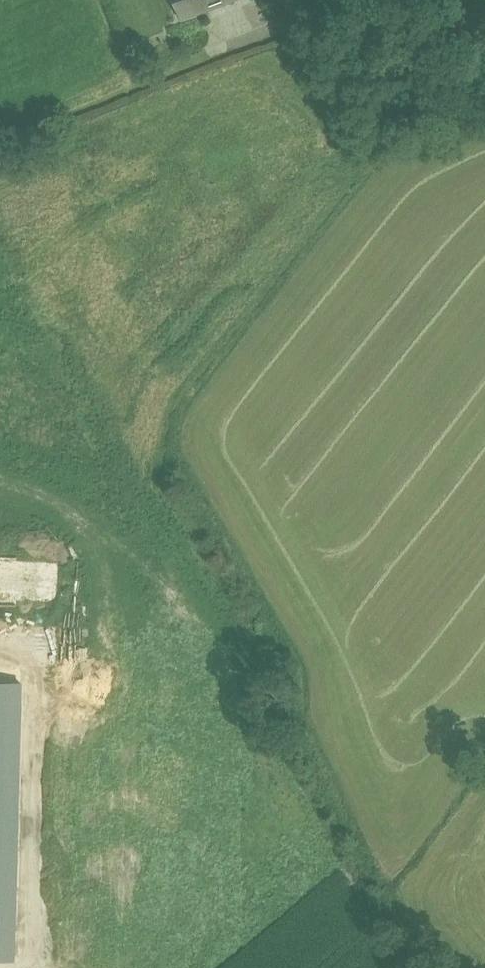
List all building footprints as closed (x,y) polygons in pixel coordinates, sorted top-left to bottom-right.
[(18,688),(0,688),(0,964),(11,964),(18,688)] [(50,841),(50,827),(35,828),(36,842),(50,841)]
